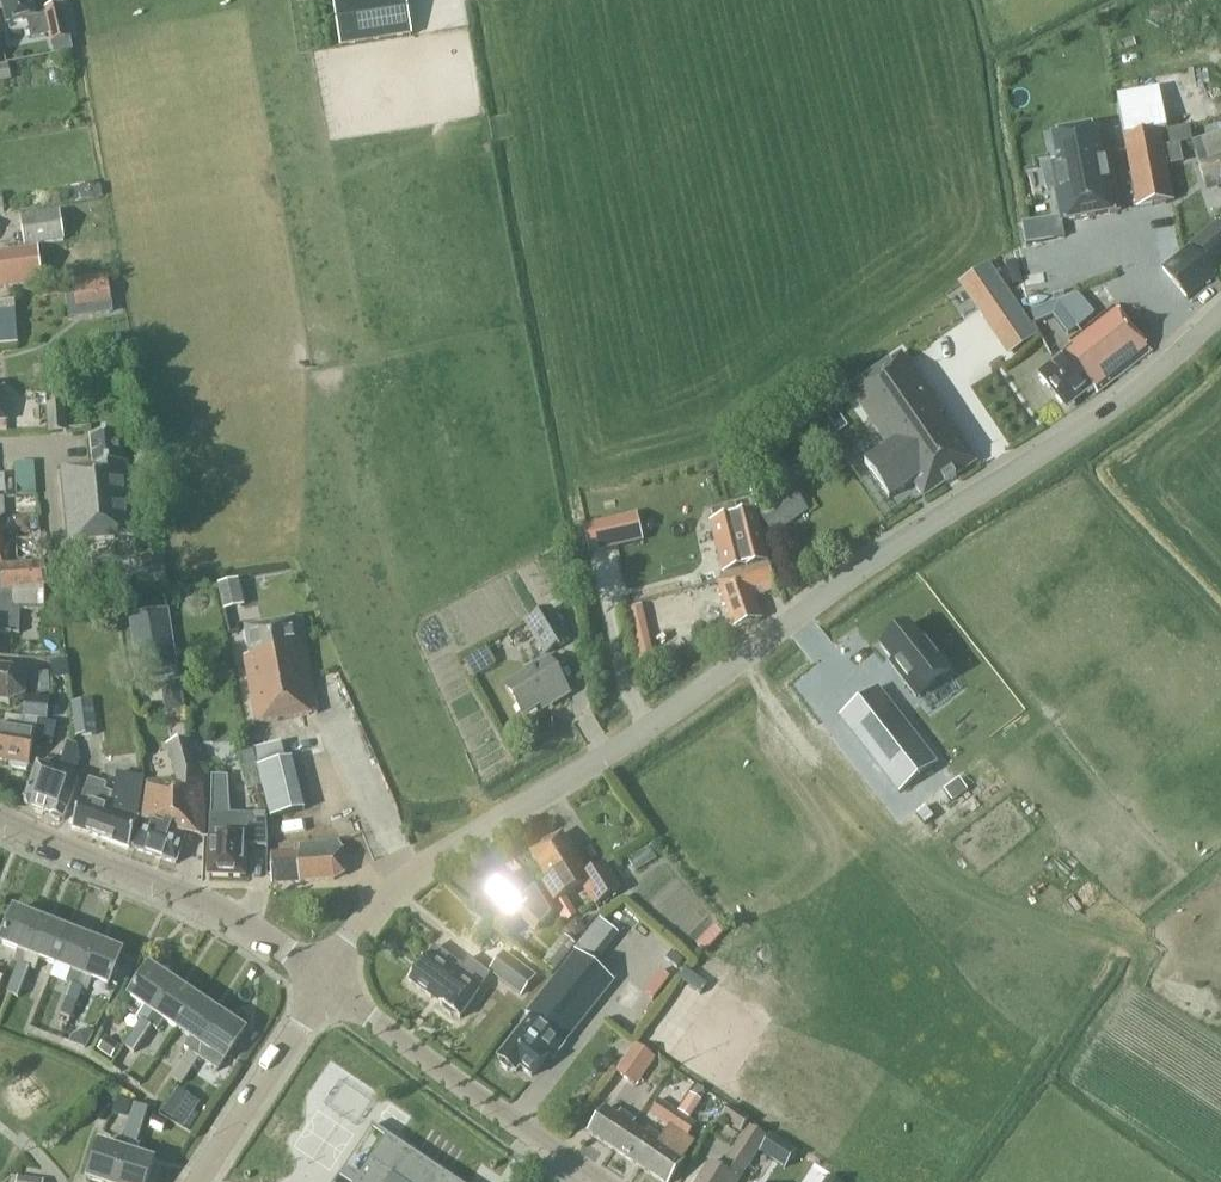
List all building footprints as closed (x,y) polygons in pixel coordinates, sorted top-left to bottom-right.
[(8,24),(27,19),(31,39),(49,34),(51,43),(69,38),(62,6),(43,10),(44,14),(37,16),(34,0),(2,0),(8,24)] [(340,47),(412,35),(406,0),(332,0),(340,47)] [(11,80),(9,65),(0,66),(0,82),(11,80)] [(1137,208),(1173,201),(1159,130),(1165,129),(1158,88),(1116,96),(1137,208)] [(1191,139),(1188,124),(1167,128),(1170,143),(1191,139)] [(1051,136),(1056,165),(1043,167),(1047,191),(1054,190),(1060,222),(1118,211),(1108,155),(1101,156),(1096,128),(1051,136)] [(1220,184),(1220,132),(1192,143),(1199,166),(1206,188),(1220,184)] [(72,189),(73,198),(91,195),(96,189),(92,185),(72,189)] [(1211,200),(1199,210),(1197,208),(1173,228),(1186,245),(1211,225),(1208,222),(1220,212),(1211,200)] [(22,217),(21,218),(22,224),(25,246),(63,240),(59,212),(22,217)] [(1218,222),(1163,269),(1186,297),(1214,274),(1213,272),(1220,265),(1220,226),(1218,222)] [(38,248),(0,253),(0,289),(42,284),(38,248)] [(1010,355),(1041,334),(992,260),(961,281),(1010,355)] [(107,274),(72,279),(77,313),(112,308),(107,274)] [(1067,315),(1086,300),(1080,292),(1058,302),(1067,315)] [(17,345),(15,305),(0,306),(0,346),(17,345)] [(1097,393),(1149,351),(1114,306),(1068,342),(1073,347),(1040,373),(1042,376),(1042,380),(1047,386),(1051,387),(1066,406),(1092,386),(1097,393)] [(944,414),(901,352),(847,389),(886,445),(863,461),(889,499),(912,484),(922,498),(978,462),(954,428),(949,431),(940,417),(944,414)] [(48,432),(67,431),(64,401),(46,402),(48,432)] [(122,463),(119,434),(90,438),(94,468),(62,472),(69,545),(134,536),(127,462),(122,463)] [(34,461),(14,462),(15,479),(5,480),(5,475),(0,475),(0,493),(5,493),(5,497),(16,497),(16,507),(36,505),(34,461)] [(776,530),(812,510),(798,486),(762,506),(776,530)] [(741,573),(766,565),(764,558),(755,521),(741,525),(739,514),(737,515),(734,504),(710,510),(714,521),(711,522),(723,573),(740,568),(741,573)] [(609,520),(615,546),(641,540),(635,514),(609,520)] [(19,608),(43,608),(43,586),(46,586),(44,563),(12,567),(12,568),(0,568),(0,580),(1,590),(1,591),(13,590),(13,608),(19,608)] [(766,565),(741,573),(716,581),(732,627),(761,618),(751,590),(773,582),(767,565),(766,565)] [(225,608),(246,603),(240,577),(220,582),(225,608)] [(654,597),(661,623),(692,615),(685,589),(654,597)] [(3,609),(13,609),(13,590),(1,591),(1,590),(0,590),(0,609),(3,609)] [(623,611),(632,650),(651,645),(641,606),(623,611)] [(545,654),(570,639),(551,608),(526,623),(545,654)] [(3,609),(0,609),(0,634),(11,634),(11,633),(19,633),(19,609),(13,609),(3,609)] [(137,676),(176,669),(166,610),(127,617),(137,676)] [(255,724),(317,714),(300,619),(245,629),(246,633),(243,636),(245,643),(248,645),(250,655),(243,656),(255,724)] [(908,625),(880,647),(892,662),(889,664),(915,698),(949,671),(932,649),(931,651),(924,643),(926,642),(923,638),(920,640),(908,625)] [(473,678),(496,664),(486,647),(462,662),(473,678)] [(553,704),(569,694),(549,660),(505,687),(523,716),(550,700),(553,704)] [(24,695),(26,680),(11,669),(0,668),(0,702),(8,703),(24,695)] [(48,672),(31,673),(32,692),(49,691),(48,672)] [(179,681),(163,683),(165,693),(181,690),(179,681)] [(878,688),(840,717),(899,793),(937,763),(878,688)] [(25,697),(23,716),(38,718),(47,718),(49,699),(25,697)] [(75,736),(96,734),(92,700),(71,703),(75,736)] [(5,722),(3,735),(0,735),(0,761),(12,763),(11,768),(27,771),(34,735),(38,718),(23,716),(6,715),(4,722),(5,722)] [(52,746),(57,728),(40,724),(36,741),(52,746)] [(76,778),(81,760),(78,744),(67,741),(57,772),(42,767),(37,765),(25,800),(30,809),(51,816),(53,820),(59,822),(63,820),(64,820),(77,778),(76,778)] [(203,839),(202,780),(201,780),(190,741),(167,747),(176,781),(147,782),(142,821),(133,849),(175,864),(185,833),(203,839)] [(281,742),(253,749),(257,764),(262,786),(270,819),(305,810),(292,759),(285,761),(281,742)] [(257,764),(242,768),(247,790),(262,786),(257,764)] [(137,819),(143,777),(117,773),(113,793),(103,790),(105,784),(88,778),(81,799),(71,828),(128,848),(138,819),(137,819)] [(967,790),(958,778),(943,789),(951,801),(967,790)] [(267,846),(265,819),(213,818),(212,838),(209,838),(208,875),(244,875),(245,846),(267,846)] [(578,862),(563,837),(558,836),(531,853),(548,881),(539,887),(552,905),(583,887),(595,907),(621,892),(603,863),(589,872),(582,860),(578,862)] [(271,853),(272,884),(332,880),(343,874),(341,849),(337,842),(294,847),(294,852),(271,853)] [(530,896),(508,875),(487,895),(509,917),(518,909),(539,929),(555,912),(538,887),(530,896)] [(14,911),(1,943),(17,950),(13,961),(18,963),(24,966),(28,954),(41,921),(14,911)] [(55,965),(68,932),(41,921),(28,954),(24,966),(30,968),(34,970),(39,958),(55,965)] [(585,928),(582,924),(572,923),(567,926),(575,937),(585,928)] [(77,986),(94,942),(68,932),(55,965),(70,971),(66,982),(71,984),(77,986)] [(554,972),(576,944),(564,935),(542,962),(554,972)] [(93,980),(108,986),(121,953),(94,942),(77,986),(83,989),(88,991),(93,980)] [(461,967),(435,947),(428,957),(427,956),(408,982),(442,1006),(443,1012),(450,1018),(457,1017),(460,1019),(478,994),(477,993),(484,983),(490,975),(467,959),(461,967)] [(520,996),(536,975),(504,951),(488,971),(520,996)] [(563,1044),(613,982),(587,960),(579,954),(576,952),(526,1014),(529,1016),(563,1044)] [(18,963),(12,978),(24,983),(30,968),(24,966),(18,963)] [(146,1023),(173,983),(149,967),(129,996),(144,1006),(136,1017),(141,1020),(146,1023)] [(19,998),(24,983),(12,978),(7,993),(19,998)] [(177,1029),(196,999),(173,983),(146,1023),(152,1027),(155,1030),(163,1019),(177,1029)] [(83,989),(77,986),(71,984),(65,999),(77,1004),(83,989)] [(77,1004),(65,999),(60,1014),(72,1018),(77,1004)] [(193,1055),(220,1015),(196,999),(177,1029),(190,1038),(183,1048),(189,1052),(193,1055)] [(204,1062),(211,1052),(224,1061),(244,1031),(220,1015),(193,1055),(199,1059),(204,1062)] [(563,1044),(529,1016),(496,1057),(499,1060),(499,1066),(508,1072),(512,1072),(516,1074),(520,1069),(531,1079),(549,1056),(552,1058),(563,1044)] [(143,1040),(152,1027),(146,1023),(141,1020),(132,1033),(143,1040)] [(143,1040),(132,1033),(123,1046),(134,1053),(143,1040)] [(105,1040),(98,1050),(111,1059),(118,1049),(105,1040)] [(636,1087),(656,1059),(635,1043),(614,1071),(636,1087)] [(193,1055),(189,1052),(180,1065),(191,1072),(199,1059),(193,1055)] [(171,1078),(182,1085),(191,1072),(180,1065),(171,1078)] [(182,1126),(193,1110),(173,1097),(162,1113),(182,1126)] [(126,1114),(130,1103),(118,1099),(115,1111),(126,1114)] [(668,1126),(677,1113),(658,1101),(650,1113),(668,1126)] [(141,1107),(134,1104),(122,1139),(118,1138),(114,1150),(98,1145),(88,1179),(97,1181),(117,1181),(141,1107)] [(117,1181),(147,1181),(154,1163),(136,1157),(139,1147),(136,1146),(148,1109),(141,1107),(117,1181)] [(741,1131),(748,1119),(728,1107),(721,1118),(741,1131)] [(632,1126),(635,1121),(620,1111),(617,1116),(606,1108),(589,1134),(615,1151),(632,1126)] [(677,1113),(668,1126),(687,1138),(696,1125),(677,1113)] [(152,1115),(149,1124),(162,1130),(166,1121),(152,1115)] [(364,1169),(356,1181),(456,1181),(372,1126),(371,1129),(362,1123),(347,1146),(355,1152),(350,1159),(364,1169)] [(643,1133),(632,1126),(615,1151),(640,1168),(660,1138),(646,1128),(643,1133)] [(766,1137),(750,1127),(725,1167),(719,1163),(716,1167),(710,1164),(698,1181),(737,1181),(766,1137)] [(771,1136),(761,1152),(785,1168),(795,1152),(771,1136)] [(640,1168),(661,1181),(669,1181),(684,1160),(672,1153),(675,1148),(660,1138),(640,1168)] [(802,1175),(798,1181),(821,1181),(827,1174),(805,1160),(797,1172),(802,1175)]
